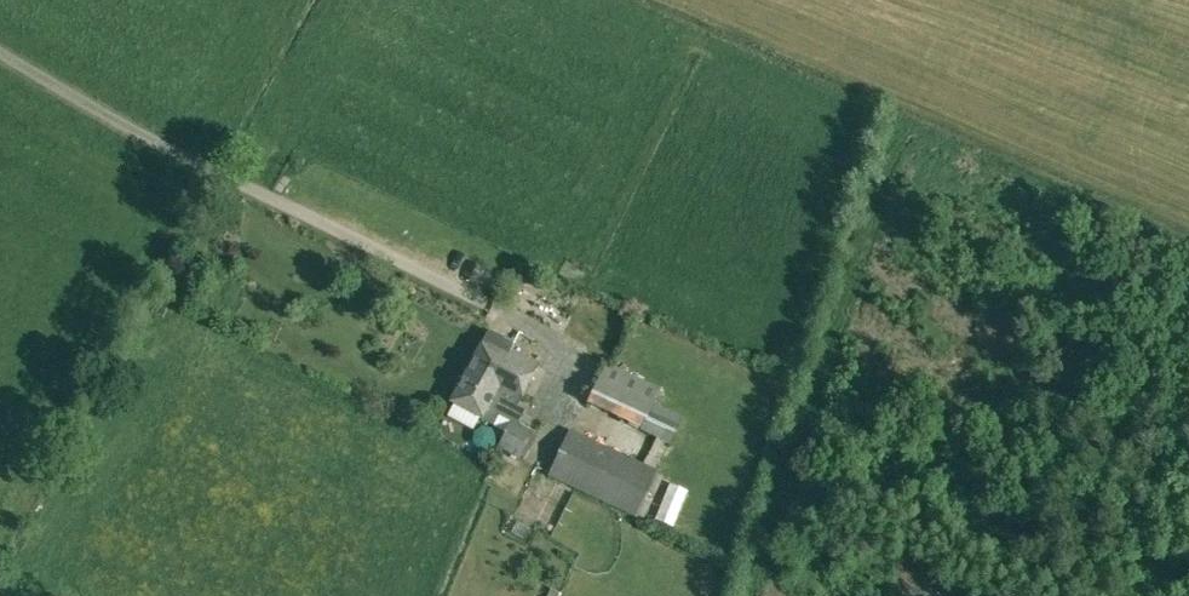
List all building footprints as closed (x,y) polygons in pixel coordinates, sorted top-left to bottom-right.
[(452,402),(493,424),(499,414),(511,421),(498,446),(519,457),(533,432),(515,423),(522,410),(515,406),(537,365),(510,350),(512,346),(489,334),(452,402)] [(586,405),(669,444),(680,417),(654,405),(661,388),(606,363),(586,405)] [(548,477),(636,519),(658,472),(570,431),(548,477)]
